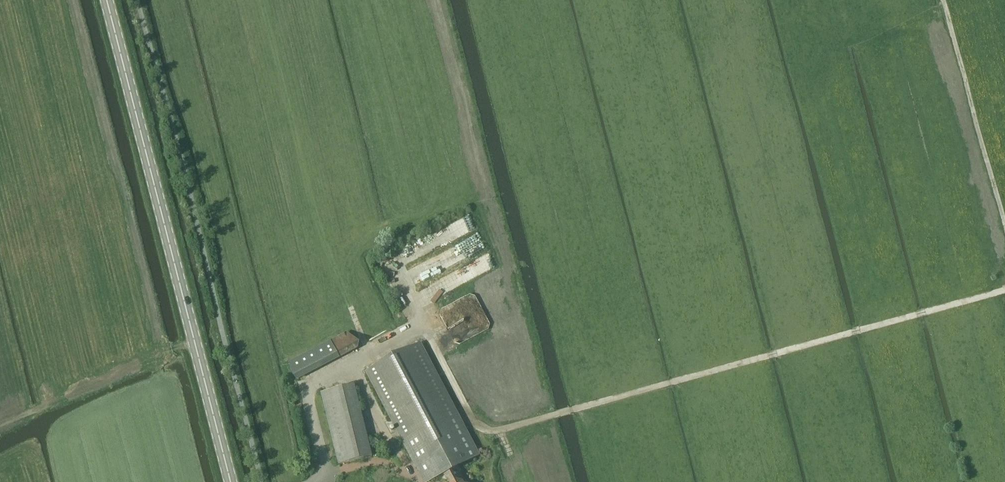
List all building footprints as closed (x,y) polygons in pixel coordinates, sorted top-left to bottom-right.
[(347,332),(289,363),(294,378),(297,382),(358,348),(359,343),(347,332)] [(444,473),(453,468),(478,455),(420,345),(368,372),(397,427),(426,481),(427,481),(444,473)] [(373,457),(355,385),(321,393),(339,465),(373,457)] [(444,473),(449,481),(463,481),(460,481),(453,468),(444,473)]
